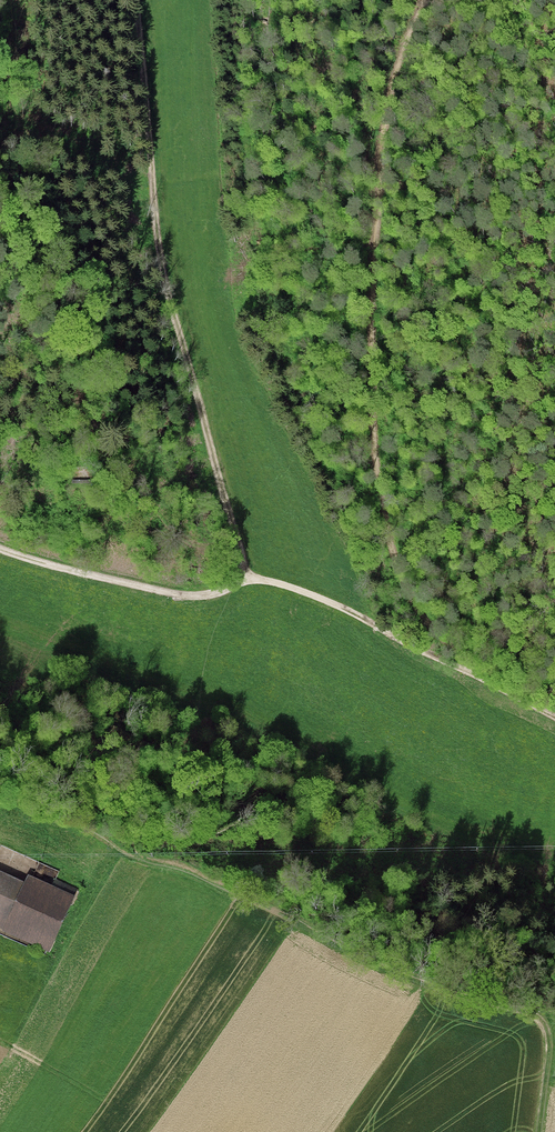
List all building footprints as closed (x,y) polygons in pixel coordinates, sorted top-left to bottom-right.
[(0,875),(0,928),(47,948),(69,897),(27,879),(25,885),(0,875)]
